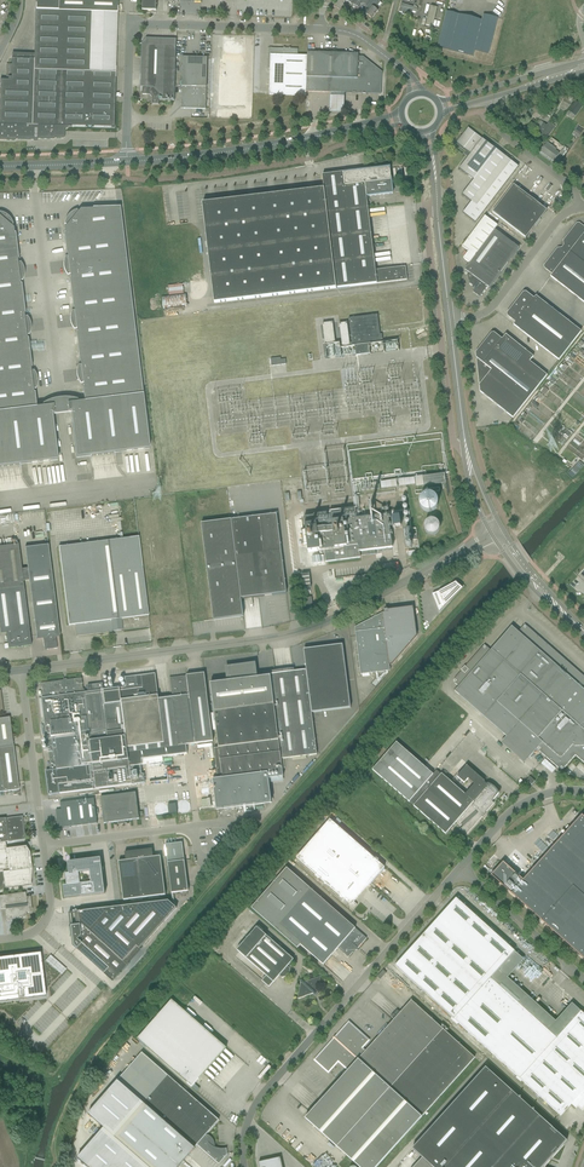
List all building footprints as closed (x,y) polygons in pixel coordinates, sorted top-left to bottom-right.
[(116,71),(116,69),(116,68),(88,67),(90,13),(117,14),(117,13),(118,0),(36,0),(35,11),(34,60),(12,59),(11,78),(8,78),(8,81),(0,80),(0,141),(15,141),(16,140),(33,140),(33,138),(37,138),(37,139),(54,140),(55,139),(63,139),(65,138),(65,129),(66,129),(68,128),(68,127),(114,128),(115,102),(116,71)] [(142,10),(156,11),(156,0),(142,0),(142,10)] [(352,5),(353,5),(353,6),(354,7),(355,7),(359,9),(362,3),(363,0),(355,0),(352,5)] [(378,4),(380,2),(378,0),(367,0),(365,5),(366,5),(365,6),(369,9),(365,15),(372,19),(378,11),(375,9),(378,4)] [(418,8),(402,3),(400,11),(410,14),(411,11),(416,13),(418,8)] [(427,14),(426,18),(427,19),(426,24),(426,25),(431,27),(432,27),(433,26),(435,15),(437,8),(430,6),(428,14),(427,14)] [(447,11),(437,47),(449,50),(473,56),(474,50),(488,54),(498,19),(484,15),(482,20),(459,14),(447,11)] [(159,100),(174,101),(176,39),(146,38),(141,44),(140,88),(141,88),(142,88),(142,95),(149,95),(152,98),(152,105),(159,105),(159,100)] [(211,48),(209,106),(236,107),(238,49),(211,48)] [(283,49),(269,48),(268,58),(270,58),(269,95),(306,96),(306,92),(307,56),(298,56),(298,49),(291,49),(291,48),(289,48),(289,49),(285,49),(285,48),(283,48),(283,49)] [(358,54),(307,53),(307,56),(306,92),(381,94),(382,72),(363,57),(358,57),(358,54)] [(181,106),(182,107),(182,109),(206,109),(207,58),(183,57),(181,106)] [(561,106),(567,110),(571,103),(565,99),(561,106)] [(575,116),(583,106),(575,101),(568,111),(575,116)] [(543,112),(542,115),(546,117),(547,115),(551,117),(556,109),(550,105),(545,113),(543,112)] [(543,123),(541,127),(537,131),(542,134),(541,136),(546,139),(554,127),(548,123),(546,126),(543,123)] [(578,127),(573,133),(578,137),(583,131),(578,127)] [(518,167),(468,128),(456,143),(468,152),(466,154),(469,156),(459,169),(474,180),(462,195),(471,202),(463,213),(475,223),(518,167)] [(540,151),(554,161),(560,154),(555,150),(553,149),(554,147),(547,142),(540,151)] [(202,204),(203,210),(214,304),(407,280),(405,267),(375,270),(366,197),(393,194),(390,167),(322,176),(324,189),(202,204)] [(526,238),(540,220),(547,211),(513,185),(492,213),(526,238)] [(17,260),(18,260),(15,233),(14,234),(13,229),(11,226),(13,225),(12,222),(10,219),(8,217),(5,215),(2,213),(0,213),(0,467),(57,460),(52,415),(71,413),(76,457),(149,449),(120,208),(92,208),(92,209),(80,210),(78,213),(76,211),(73,212),(70,213),(68,216),(65,221),(64,225),(66,226),(64,229),(65,234),(64,234),(66,254),(67,254),(67,257),(65,257),(64,260),(63,263),(63,267),(64,270),(65,273),(67,276),(70,275),(70,278),(69,279),(73,308),(74,308),(74,312),(72,311),(70,315),(70,318),(70,321),(71,324),(72,327),(74,330),(76,329),(77,333),(76,333),(79,362),(80,362),(81,366),(78,365),(77,369),(76,372),(76,375),(77,378),(78,381),(81,384),(83,383),(83,387),(82,387),(84,402),(77,402),(77,400),(73,399),(68,398),(64,398),(59,399),(55,399),(51,400),(47,402),(42,404),(43,407),(36,407),(35,393),(34,393),(33,389),(36,390),(37,386),(37,383),(37,380),(37,377),(35,374),(33,371),(31,372),(30,368),(32,368),(28,339),(27,339),(26,335),(29,335),(30,332),(31,329),(31,326),(30,322),(29,320),(27,317),(24,318),(24,314),(25,314),(21,284),(20,285),(20,281),(22,281),(24,278),(24,275),(24,272),(23,268),(22,266),(20,263),(18,264),(17,260)] [(489,288),(519,248),(494,230),(498,226),(485,216),(462,247),(468,252),(463,258),(470,263),(465,270),(473,276),(469,283),(476,288),(473,292),(479,297),(487,287),(489,288)] [(583,263),(583,227),(582,226),(581,226),(580,226),(576,226),(576,227),(575,227),(574,227),(563,241),(563,245),(562,246),(583,263)] [(562,246),(561,247),(557,248),(546,262),(546,263),(547,264),(546,265),(547,268),(548,269),(547,270),(547,271),(552,274),(550,277),(583,304),(583,263),(562,246)] [(581,332),(545,304),(536,296),(534,298),(529,295),(526,292),(523,293),(521,296),(507,314),(507,316),(515,323),(513,325),(559,361),(581,332)] [(187,307),(185,294),(161,296),(163,309),(187,307)] [(399,350),(398,350),(397,340),(381,342),(381,340),(382,340),(382,334),(380,335),(377,315),(348,319),(352,344),(350,344),(347,322),(347,323),(339,324),(339,323),(342,348),(340,348),(341,358),(399,350)] [(341,358),(340,348),(340,343),(335,343),(333,323),(322,324),(327,359),(341,358)] [(533,357),(510,338),(506,335),(502,339),(494,333),(491,333),(489,337),(475,353),(476,358),(477,359),(476,360),(479,383),(480,384),(479,385),(480,392),(513,418),(547,376),(530,362),(533,357)] [(573,471),(572,472),(575,475),(583,465),(580,462),(572,470),(573,471)] [(436,496),(429,494),(423,497),(421,503),(423,509),(428,513),(435,512),(439,508),(440,501),(436,496)] [(392,541),(391,537),(388,515),(355,519),(354,510),(347,511),(341,512),(341,513),(331,514),(331,515),(327,516),(327,512),(320,513),(314,514),(315,517),(304,518),(305,531),(302,531),(303,545),(307,544),(308,552),(322,550),(322,551),(324,550),(326,563),(360,558),(360,556),(376,554),(375,550),(392,548),(392,541)] [(212,614),(213,620),(243,616),(241,598),(259,596),(286,593),(276,514),(201,524),(212,614)] [(427,520),(428,534),(441,534),(440,519),(427,520)] [(138,537),(101,542),(59,547),(69,626),(75,625),(77,636),(112,632),(111,630),(123,629),(123,630),(149,627),(149,621),(138,537)] [(30,640),(23,582),(21,570),(18,545),(0,547),(0,632),(0,634),(7,633),(7,634),(6,635),(8,649),(31,646),(30,640)] [(28,569),(21,570),(23,582),(29,581),(36,633),(36,639),(43,638),(44,650),(57,648),(55,637),(59,636),(59,630),(48,545),(25,548),(28,569)] [(439,592),(433,594),(439,612),(444,606),(462,589),(455,583),(439,592)] [(311,597),(302,599),(304,609),(313,608),(311,597)] [(261,626),(258,604),(245,606),(245,611),(250,610),(251,613),(254,613),(254,610),(257,609),(258,621),(259,626),(261,626)] [(383,613),(355,627),(360,674),(390,671),(389,665),(392,664),(417,636),(413,607),(388,610),(388,609),(387,609),(388,613),(384,613),(383,613)] [(526,626),(525,626),(524,625),(524,626),(523,626),(518,632),(511,626),(490,650),(486,646),(485,647),(484,646),(483,647),(482,647),(465,667),(464,666),(465,668),(462,671),(461,670),(461,671),(454,679),(454,680),(453,681),(454,682),(454,683),(459,687),(454,691),(507,737),(519,722),(542,742),(538,747),(538,751),(554,764),(559,769),(560,769),(561,770),(562,769),(563,769),(575,755),(583,763),(583,677),(526,626)] [(230,681),(210,683),(211,689),(218,748),(214,749),(217,779),(212,779),(216,810),(271,803),(268,778),(283,777),(281,759),(317,755),(312,713),(350,708),(342,645),(311,649),(313,669),(263,675),(263,677),(254,678),(253,669),(252,668),(252,667),(251,667),(250,667),(249,666),(229,669),(230,681)] [(82,678),(41,683),(42,698),(46,735),(49,752),(54,752),(55,757),(49,758),(51,770),(46,771),(49,796),(55,796),(61,795),(61,794),(96,789),(132,785),(145,783),(143,774),(142,774),(141,765),(163,762),(162,757),(141,760),(141,759),(187,754),(186,745),(213,742),(207,693),(189,695),(187,676),(170,678),(172,697),(158,699),(155,674),(124,678),(125,687),(103,690),(84,693),(82,678)] [(9,717),(0,719),(0,748),(13,746),(9,717)] [(496,791),(495,789),(494,788),(493,787),(492,786),(490,786),(488,784),(487,785),(483,782),(484,781),(466,766),(457,777),(464,783),(468,779),(474,784),(465,794),(441,774),(436,770),(433,774),(396,743),(372,770),(413,806),(445,834),(456,822),(460,826),(461,825),(463,826),(459,830),(466,835),(482,816),(483,817),(486,813),(485,813),(494,803),(493,803),(491,802),(498,793),(496,791)] [(13,746),(0,748),(0,792),(19,790),(13,746)] [(525,783),(529,787),(534,781),(529,777),(525,783)] [(139,819),(136,793),(100,797),(104,824),(118,822),(122,824),(123,824),(125,822),(125,821),(139,819)] [(97,824),(96,818),(94,799),(66,802),(60,803),(61,810),(56,810),(58,829),(64,829),(64,828),(97,824)] [(189,810),(190,807),(188,803),(183,802),(179,806),(180,811),(185,813),(189,810)] [(169,808),(170,815),(178,814),(177,807),(169,808)] [(491,875),(511,893),(583,959),(583,818),(582,815),(523,880),(503,862),(491,875)] [(22,816),(0,819),(0,843),(5,842),(25,840),(22,816)] [(384,867),(380,863),(330,820),(296,858),(339,895),(340,895),(354,907),(357,905),(353,901),(366,886),(368,887),(384,867)] [(517,827),(522,832),(529,824),(524,820),(517,827)] [(31,885),(26,846),(6,849),(5,842),(0,843),(0,889),(31,885)] [(188,891),(183,854),(182,842),(165,845),(171,893),(188,891)] [(138,851),(138,852),(144,897),(165,895),(160,856),(153,857),(152,849),(138,851)] [(123,900),(144,897),(138,852),(138,851),(125,852),(126,861),(118,862),(123,900)] [(101,858),(68,862),(70,873),(66,874),(68,885),(64,886),(65,897),(64,898),(65,899),(105,894),(101,858)] [(283,872),(251,908),(297,948),(300,945),(323,965),(338,948),(348,957),(354,950),(357,950),(357,949),(367,938),(309,888),(286,868),(283,872)] [(26,892),(0,896),(0,903),(1,909),(5,909),(7,920),(24,917),(24,913),(29,912),(30,911),(30,908),(32,908),(30,896),(26,897),(26,892)] [(557,1038),(517,1002),(518,1001),(514,997),(513,998),(491,978),(515,951),(456,898),(395,966),(561,1116),(571,1104),(576,1108),(578,1105),(582,1109),(583,1107),(583,1014),(581,1011),(557,1038)] [(80,925),(70,926),(73,946),(76,948),(106,976),(106,975),(104,973),(109,968),(118,976),(128,965),(124,961),(137,947),(140,949),(177,908),(168,901),(78,912),(80,925)] [(293,959),(289,955),(257,927),(237,950),(266,976),(262,981),(269,987),(273,982),(279,975),(282,977),(281,978),(282,978),(289,975),(290,968),(287,966),(293,959)] [(38,955),(14,958),(0,960),(0,1000),(6,999),(43,994),(43,992),(38,955)] [(45,960),(62,975),(66,970),(50,955),(45,960)] [(380,980),(386,973),(383,970),(377,977),(380,980)] [(303,980),(301,982),(297,999),(313,993),(315,995),(317,993),(318,993),(321,976),(305,982),(303,980)] [(226,1048),(171,1000),(137,1039),(192,1087),(226,1048)] [(305,1118),(359,1166),(376,1166),(422,1117),(475,1058),(446,1032),(449,1029),(442,1024),(440,1026),(431,1019),(430,1018),(429,1017),(428,1016),(416,1004),(411,1000),(363,1053),(361,1052),(363,1050),(361,1048),(369,1040),(349,1022),(315,1060),(328,1072),(338,1061),(348,1070),(305,1118)] [(77,1158),(87,1166),(179,1166),(184,1161),(188,1156),(195,1148),(197,1145),(214,1160),(219,1164),(227,1155),(227,1148),(224,1149),(221,1149),(218,1148),(215,1147),(215,1145),(214,1142),(214,1140),(212,1138),(211,1137),(209,1135),(208,1136),(206,1134),(219,1120),(142,1052),(88,1114),(103,1128),(77,1158)] [(433,1166),(543,1166),(567,1141),(486,1067),(412,1148),(433,1166)] [(280,1157),(259,1162),(260,1166),(282,1166),(280,1157)]
